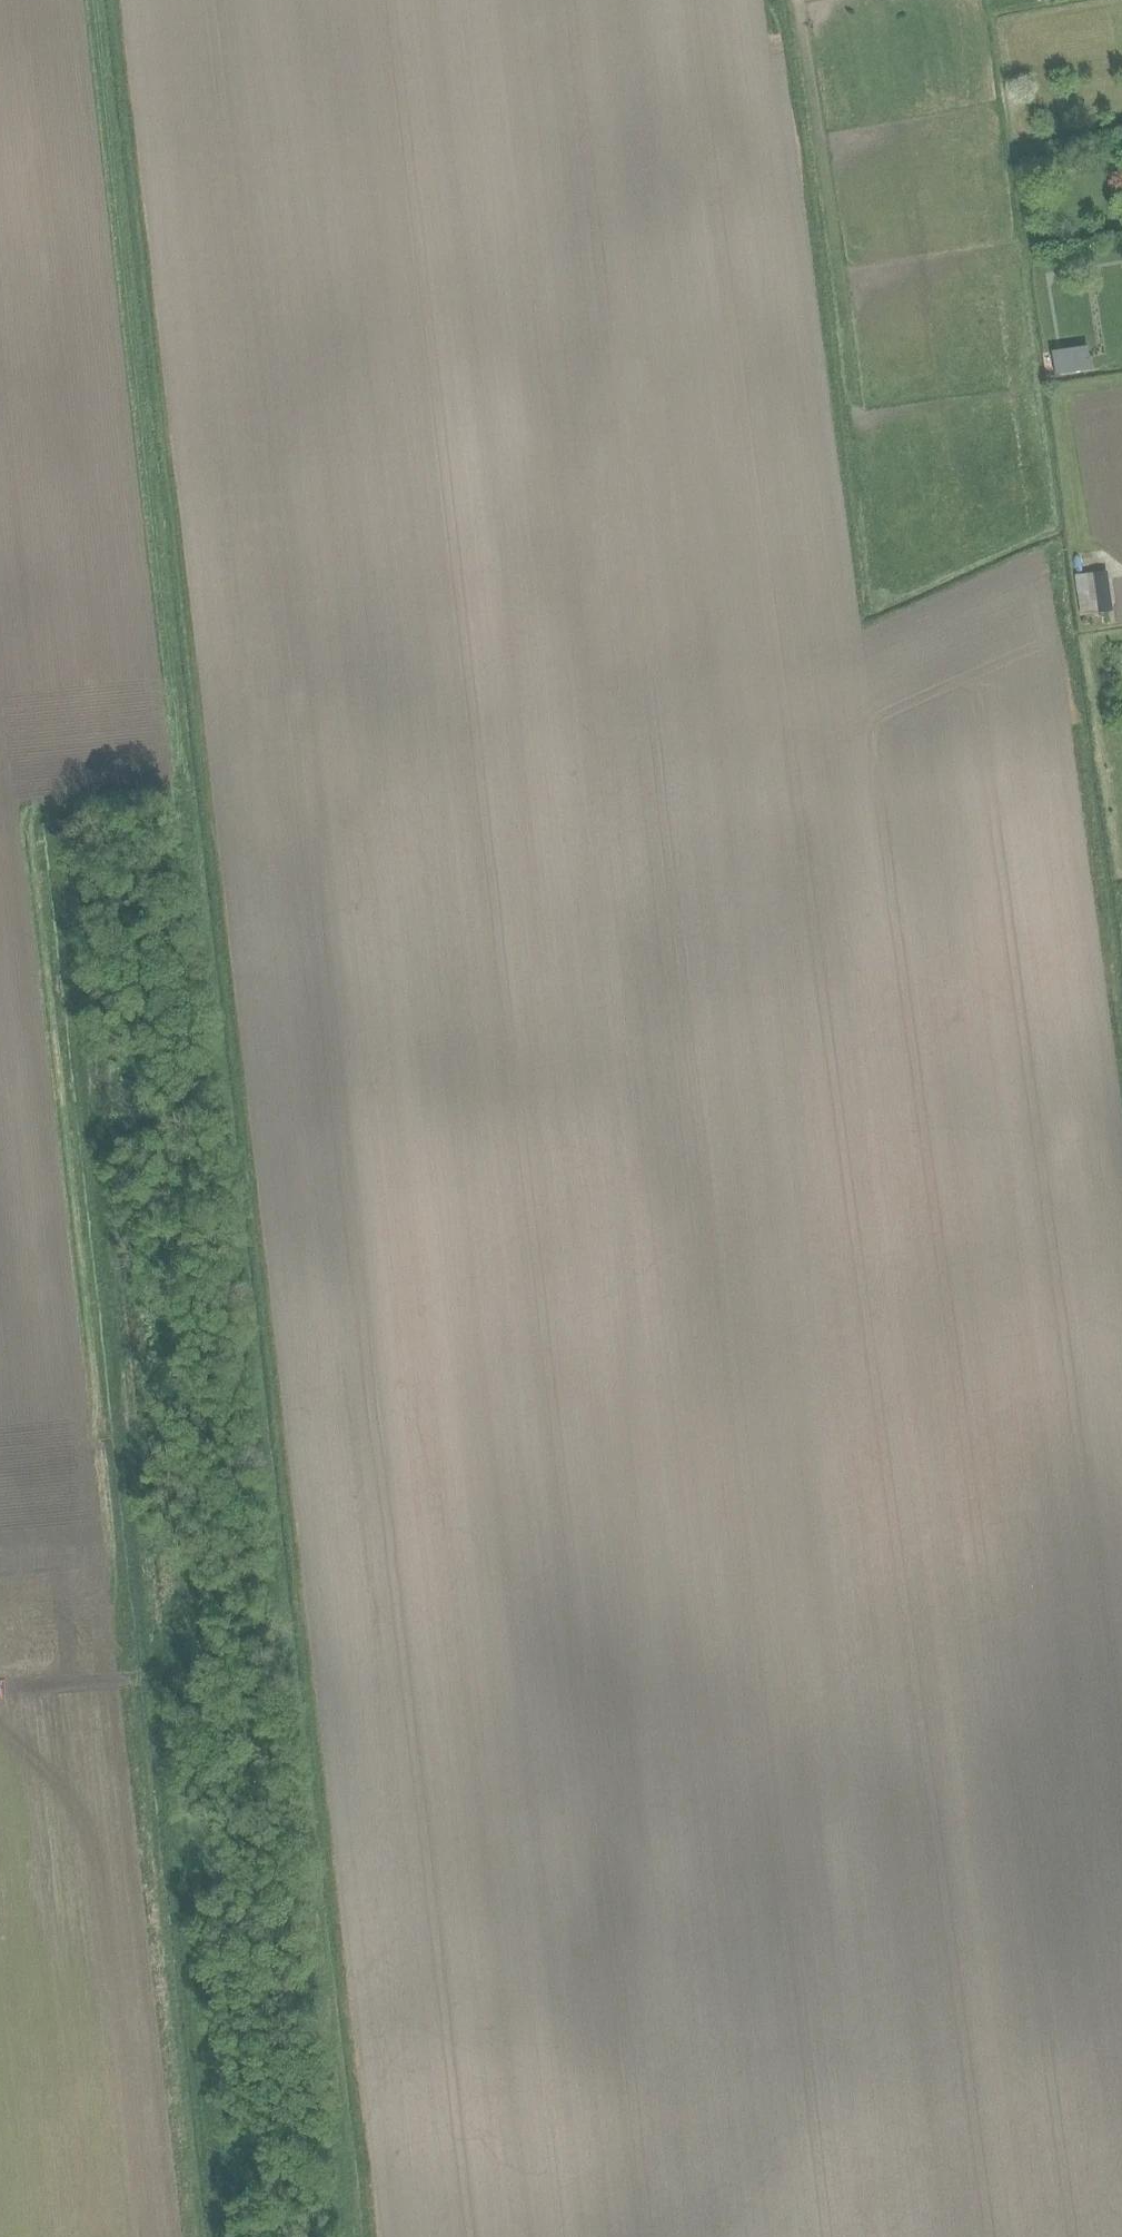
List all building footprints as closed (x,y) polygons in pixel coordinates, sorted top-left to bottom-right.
[(1088,346),(1063,350),(1066,372),(1091,369),(1088,346)] [(1101,571),(1076,575),(1081,614),(1107,610),(1101,571)]
